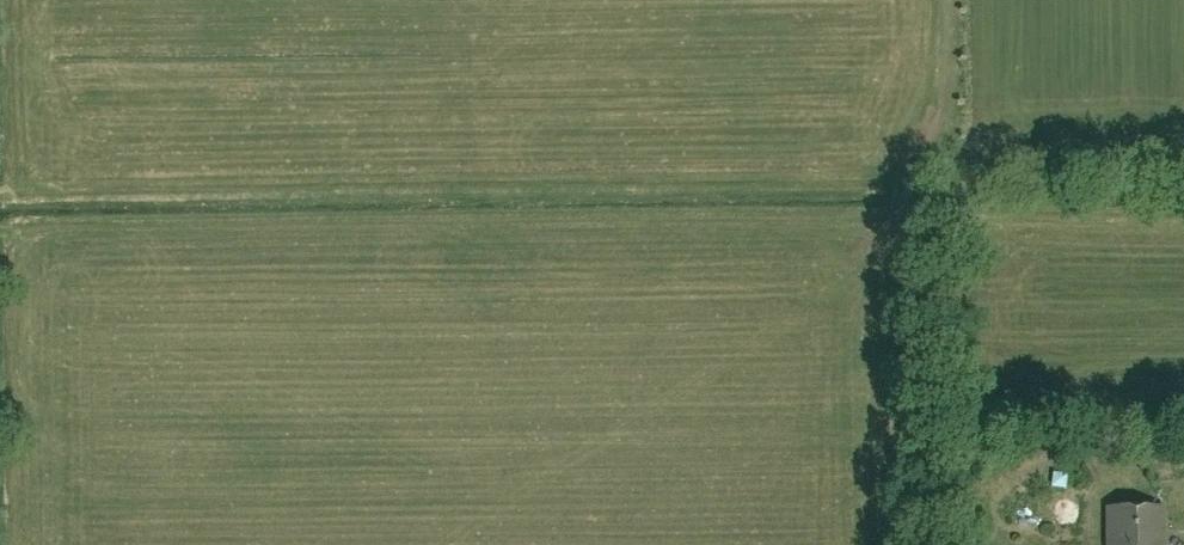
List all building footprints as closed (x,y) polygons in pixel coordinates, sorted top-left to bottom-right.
[(1111,505),(1111,544),(1161,544),(1161,505),(1111,505)]
